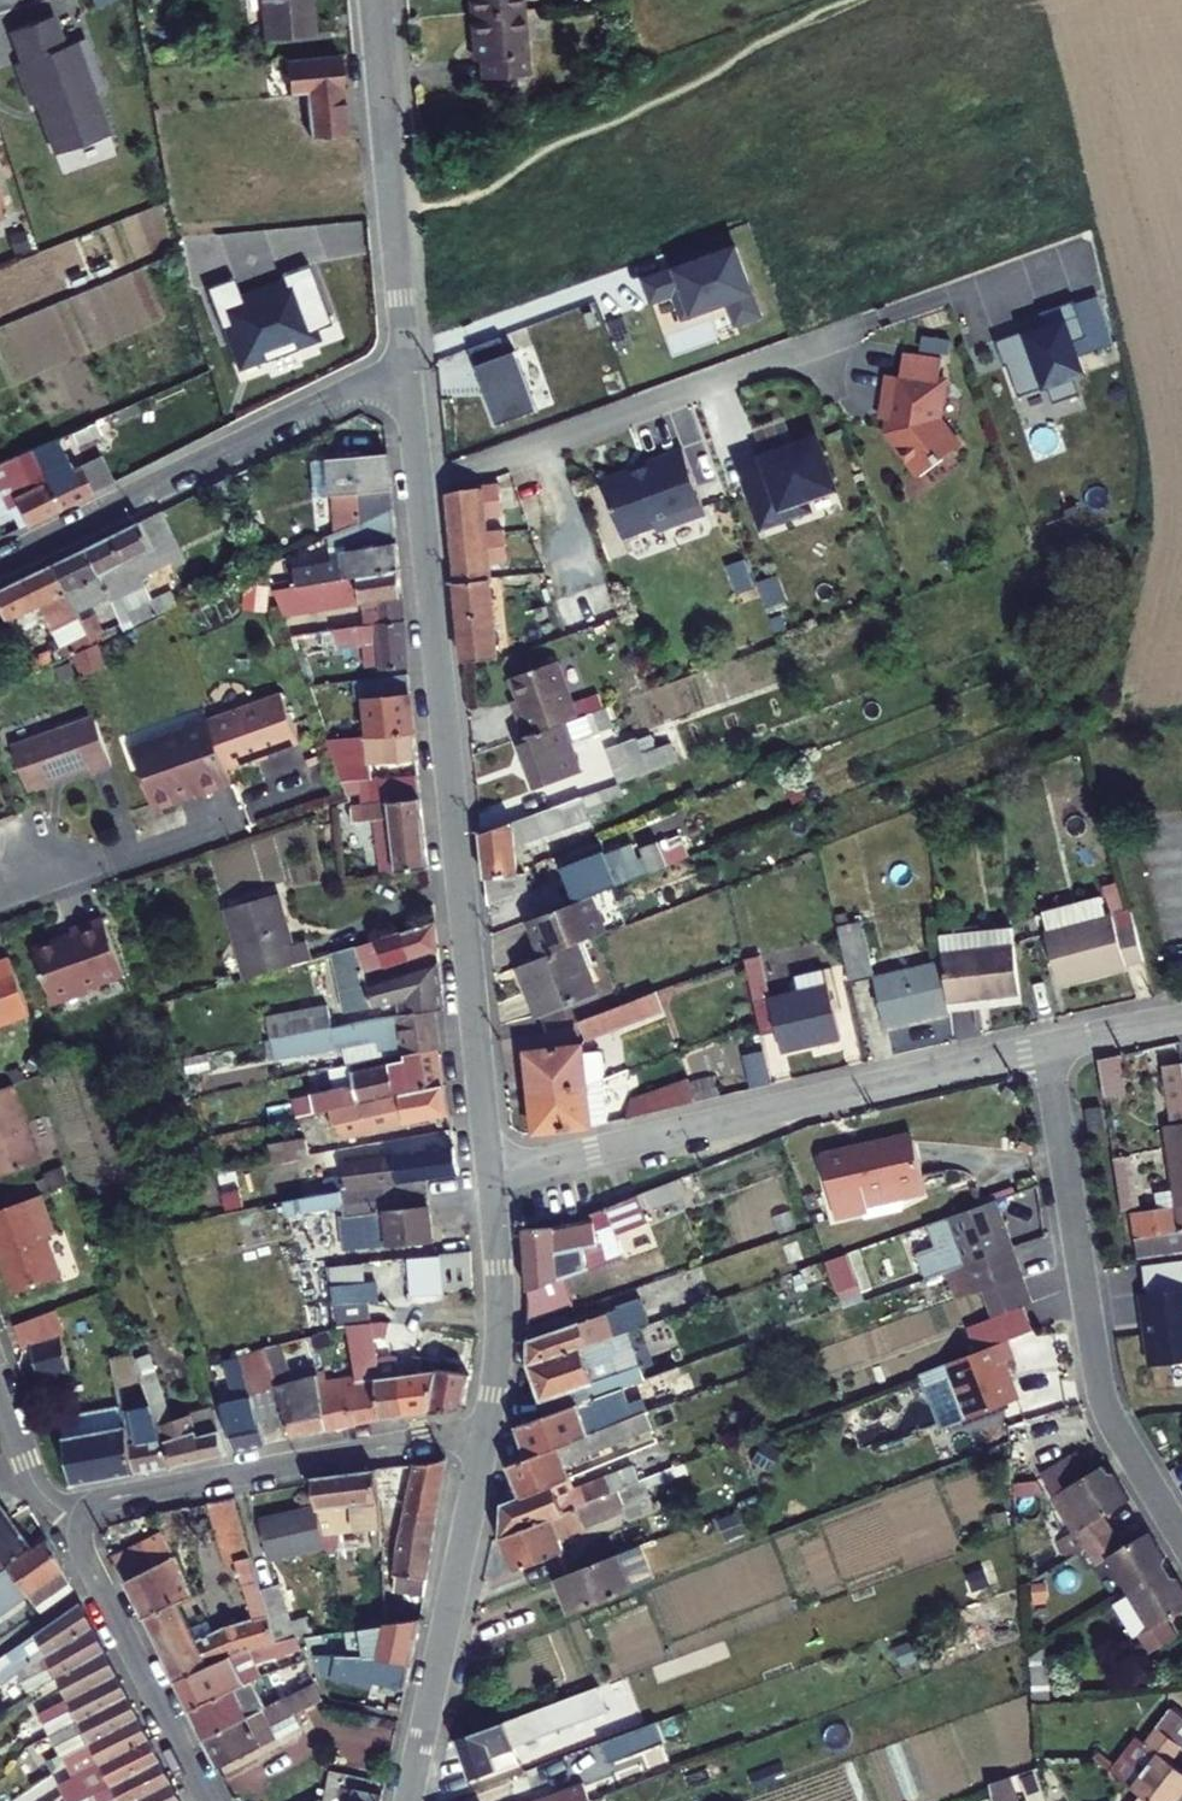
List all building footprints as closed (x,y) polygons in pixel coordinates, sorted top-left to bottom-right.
[(309,0),(263,0),(267,38),(312,34),(309,0)] [(483,85),(530,81),(523,0),(468,0),(474,68),(482,67),(483,85)] [(64,59),(54,28),(10,45),(21,75),(15,77),(30,119),(35,117),(37,122),(43,120),(46,130),(43,138),(53,168),(109,148),(94,106),(102,103),(84,52),(64,59)] [(340,49),(280,56),(284,94),(298,93),(343,88),(340,49)] [(346,131),(343,88),(298,93),(302,118),(303,128),(304,134),(346,131)] [(300,177),(348,173),(346,131),(304,134),(303,128),(295,128),(300,177)] [(675,298),(684,321),(729,305),(737,328),(763,319),(736,244),(643,278),(653,306),(675,298)] [(1042,309),(1047,324),(1030,330),(1028,325),(998,335),(1006,361),(1009,360),(1020,391),(1048,382),(1054,400),(1081,391),(1075,373),(1085,369),(1075,339),(1088,334),(1076,298),(1042,309)] [(496,427),(537,411),(514,352),(474,367),(496,427)] [(944,364),(906,358),(902,381),(889,379),(884,411),(899,414),(896,436),(900,442),(894,446),(913,479),(930,468),(931,469),(933,470),(933,471),(935,471),(936,471),(939,471),(960,458),(941,426),(946,388),(941,387),(944,364)] [(787,438),(748,451),(770,518),(820,501),(816,492),(843,483),(827,431),(789,444),(787,438)] [(54,475),(39,444),(13,455),(41,516),(76,500),(63,471),(54,475)] [(702,513),(680,447),(644,459),(646,465),(631,470),(631,467),(600,478),(618,533),(651,523),(660,527),(702,513)] [(357,518),(390,504),(385,452),(328,457),(331,492),(355,490),(357,518)] [(13,455),(0,461),(0,516),(8,532),(41,516),(13,455)] [(461,491),(444,497),(453,586),(488,583),(481,493),(461,491)] [(336,539),(393,533),(390,504),(357,518),(335,527),(336,539)] [(158,521),(84,556),(108,606),(118,627),(157,608),(151,594),(141,599),(136,587),(180,566),(158,521)] [(292,574),(396,565),(394,541),(338,546),(337,552),(290,557),(292,574)] [(108,606),(84,556),(50,573),(73,622),(91,613),(108,606)] [(320,596),(399,590),(396,565),(292,574),(270,577),(277,597),(319,592),(320,596)] [(0,596),(0,622),(8,640),(42,624),(47,634),(73,622),(50,573),(0,596)] [(488,583),(453,586),(461,667),(495,664),(488,583)] [(374,618),(401,615),(399,595),(369,599),(371,618),(374,618)] [(91,613),(73,622),(83,643),(94,638),(101,634),(91,613)] [(377,653),(405,651),(401,615),(374,618),(377,653)] [(339,632),(351,629),(351,620),(339,622),(339,632)] [(83,643),(69,650),(78,674),(103,664),(94,638),(83,643)] [(516,720),(523,741),(575,723),(556,667),(509,683),(521,718),(516,720)] [(367,729),(412,723),(408,684),(363,689),(367,729)] [(279,689),(205,715),(222,765),(296,739),(279,689)] [(205,715),(202,707),(183,713),(179,723),(141,736),(132,755),(148,799),(155,803),(176,795),(174,789),(189,784),(192,793),(228,781),(222,765),(205,715)] [(590,718),(596,739),(613,735),(606,712),(590,718)] [(110,758),(93,715),(11,746),(26,786),(89,762),(90,766),(110,758)] [(523,741),(521,742),(535,787),(584,769),(576,748),(596,739),(590,718),(575,723),(523,741)] [(415,753),(412,723),(367,729),(325,734),(330,749),(368,744),(370,757),(415,753)] [(642,756),(635,736),(616,743),(629,780),(675,764),(668,745),(642,756)] [(616,743),(598,749),(611,786),(629,780),(616,743)] [(400,766),(402,783),(418,781),(416,764),(400,766)] [(385,875),(432,867),(418,781),(402,783),(400,766),(368,771),(373,802),(352,805),(355,822),(375,818),(385,875)] [(327,801),(296,811),(300,823),(331,813),(327,801)] [(484,838),(497,875),(527,864),(514,827),(484,838)] [(649,867),(681,857),(673,833),(641,844),(649,867)] [(597,839),(553,855),(569,901),(585,895),(614,885),(597,839)] [(569,901),(519,919),(532,957),(574,941),(598,933),(585,895),(569,901)] [(1035,923),(1051,976),(1132,952),(1117,899),(1035,923)] [(279,900),(221,912),(243,980),(307,959),(302,939),(288,943),(278,914),(280,913),(279,900)] [(829,925),(843,987),(863,981),(849,920),(829,925)] [(434,957),(433,922),(353,948),(362,993),(389,983),(386,970),(434,957)] [(70,940),(31,954),(51,1010),(88,997),(87,992),(121,980),(101,924),(69,935),(70,940)] [(1004,928),(932,934),(934,952),(1005,946),(1004,928)] [(514,964),(530,1008),(591,985),(574,941),(532,957),(514,964)] [(935,962),(939,1001),(1008,995),(1005,946),(934,952),(935,962)] [(362,993),(353,948),(331,955),(347,1017),(401,1005),(404,1020),(426,1016),(437,1013),(435,967),(389,983),(362,993)] [(877,1027),(940,1010),(939,1001),(935,962),(863,981),(877,1027)] [(7,963),(0,965),(0,1030),(27,1020),(7,963)] [(643,991),(563,1019),(569,1037),(649,1010),(643,991)] [(772,1037),(778,1056),(833,1039),(821,991),(748,1009),(756,1040),(772,1037)] [(400,1059),(432,1052),(426,1016),(404,1020),(314,1039),(317,1057),(365,1049),(369,1065),(400,1059)] [(527,1055),(530,1100),(577,1096),(595,1090),(591,1060),(573,1062),(572,1049),(527,1055)] [(326,1113),(438,1088),(432,1052),(400,1059),(400,1069),(346,1081),(347,1093),(304,1102),(306,1118),(326,1113)] [(1108,1061),(1090,1064),(1096,1100),(1114,1097),(1108,1061)] [(1181,1205),(1181,1107),(1176,1070),(1156,1073),(1161,1105),(1152,1106),(1163,1171),(1169,1207),(1181,1205)] [(297,1080),(299,1091),(314,1088),(311,1077),(297,1080)] [(14,1086),(0,1091),(0,1177),(39,1165),(14,1086)] [(331,1142),(443,1118),(438,1088),(326,1113),(331,1142)] [(530,1100),(535,1144),(599,1137),(595,1090),(577,1096),(530,1100)] [(612,1113),(617,1132),(684,1114),(679,1095),(612,1113)] [(1092,1112),(1078,1115),(1082,1138),(1096,1136),(1092,1112)] [(303,1138),(268,1144),(272,1165),(307,1158),(303,1138)] [(867,1147),(813,1161),(830,1225),(863,1216),(859,1201),(883,1195),(895,1202),(919,1196),(906,1144),(868,1153),(867,1147)] [(453,1176),(448,1146),(388,1155),(391,1185),(417,1181),(453,1176)] [(338,1177),(317,1180),(319,1196),(374,1185),(374,1188),(391,1185),(388,1155),(337,1163),(338,1177)] [(1126,1251),(1175,1244),(1169,1207),(1163,1171),(1115,1179),(1126,1251)] [(429,1247),(417,1181),(391,1185),(374,1188),(384,1254),(429,1247)] [(0,1209),(0,1273),(7,1295),(56,1279),(42,1237),(51,1234),(39,1197),(0,1209)] [(990,1205),(916,1232),(929,1267),(1003,1240),(990,1205)] [(610,1244),(639,1234),(631,1211),(602,1222),(604,1229),(532,1249),(536,1303),(571,1290),(602,1278),(595,1261),(613,1255),(610,1244)] [(902,1232),(825,1257),(839,1300),(915,1275),(902,1232)] [(929,1267),(934,1279),(965,1267),(1007,1252),(1003,1240),(929,1267)] [(647,1261),(643,1249),(627,1255),(631,1267),(647,1261)] [(1007,1252),(965,1267),(975,1295),(1017,1280),(1007,1252)] [(464,1253),(433,1257),(438,1293),(468,1289),(464,1253)] [(402,1261),(406,1300),(438,1294),(438,1293),(433,1257),(402,1261)] [(360,1285),(357,1268),(324,1273),(327,1290),(360,1285)] [(1017,1280),(975,1295),(985,1321),(1027,1306),(1017,1280)] [(558,1328),(582,1319),(571,1290),(536,1303),(531,1338),(558,1328)] [(648,1307),(634,1312),(642,1335),(657,1330),(648,1307)] [(370,1332),(367,1309),(331,1312),(336,1336),(370,1332)] [(20,1347),(30,1375),(61,1365),(44,1314),(8,1326),(16,1348),(20,1347)] [(657,1330),(642,1335),(619,1343),(535,1374),(546,1411),(613,1386),(604,1365),(696,1331),(692,1317),(657,1330)] [(1019,1317),(984,1330),(991,1348),(1000,1345),(1025,1336),(1019,1317)] [(613,1325),(564,1344),(558,1328),(531,1338),(535,1374),(619,1343),(613,1325)] [(375,1389),(379,1421),(400,1419),(395,1379),(393,1365),(368,1365),(362,1346),(385,1342),(388,1329),(370,1332),(336,1336),(347,1379),(352,1393),(375,1389)] [(407,1341),(406,1331),(395,1329),(393,1340),(407,1341)] [(475,1343),(416,1332),(416,1344),(420,1345),(420,1349),(422,1349),(421,1361),(435,1363),(435,1371),(467,1377),(475,1343)] [(327,1349),(337,1380),(347,1379),(336,1336),(317,1338),(319,1350),(327,1349)] [(294,1342),(262,1350),(267,1368),(307,1358),(303,1340),(294,1342)] [(997,1366),(1007,1363),(1000,1345),(991,1348),(945,1366),(966,1422),(1011,1405),(997,1366)] [(213,1405),(228,1450),(257,1444),(254,1433),(242,1395),(231,1359),(216,1364),(228,1399),(213,1405)] [(424,1417),(459,1414),(467,1377),(435,1371),(435,1363),(421,1361),(412,1359),(409,1378),(420,1377),(421,1398),(427,1398),(424,1417)] [(284,1426),(287,1438),(323,1431),(317,1400),(312,1377),(272,1385),(273,1388),(284,1426)] [(395,1379),(400,1419),(424,1417),(427,1398),(421,1398),(420,1377),(409,1378),(395,1379)] [(242,1395),(254,1433),(284,1426),(273,1388),(242,1395)] [(323,1431),(371,1422),(379,1421),(375,1389),(352,1393),(317,1400),(323,1431)] [(641,1404),(634,1409),(639,1420),(648,1417),(660,1412),(652,1390),(637,1395),(641,1404)] [(116,1429),(126,1476),(163,1471),(149,1425),(139,1396),(125,1399),(130,1425),(116,1429)] [(48,1435),(62,1486),(126,1476),(116,1429),(110,1403),(56,1409),(58,1433),(48,1435)] [(582,1441),(590,1438),(579,1410),(518,1432),(529,1461),(557,1451),(582,1441)] [(210,1419),(208,1413),(201,1413),(203,1421),(210,1419)] [(163,1471),(220,1459),(219,1451),(214,1434),(192,1436),(187,1417),(149,1425),(163,1471)] [(648,1417),(639,1420),(590,1438),(582,1441),(588,1456),(654,1432),(648,1417)] [(519,1496),(567,1479),(557,1451),(529,1461),(507,1469),(519,1496)] [(1086,1518),(1076,1524),(1086,1541),(1114,1524),(1103,1506),(1130,1490),(1109,1456),(1084,1471),(1065,1482),(1086,1518)] [(414,1529),(417,1516),(438,1520),(449,1458),(378,1467),(380,1493),(411,1489),(405,1528),(414,1529)] [(1084,1471),(1077,1458),(1049,1474),(1057,1486),(1065,1482),(1084,1471)] [(610,1463),(567,1479),(519,1496),(508,1500),(503,1534),(615,1493),(620,1491),(610,1463)] [(357,1529),(382,1526),(380,1493),(378,1467),(313,1476),(319,1504),(326,1541),(328,1554),(342,1550),(335,1502),(351,1501),(357,1529)] [(641,1483),(620,1491),(615,1493),(623,1514),(626,1523),(653,1512),(641,1483)] [(607,1513),(610,1520),(623,1514),(615,1493),(503,1534),(513,1571),(565,1552),(560,1539),(586,1529),(583,1521),(607,1513)] [(233,1496),(205,1504),(224,1560),(236,1556),(250,1552),(233,1496)] [(263,1519),(272,1554),(326,1541),(319,1504),(263,1519)] [(405,1528),(397,1572),(427,1579),(438,1520),(417,1516),(414,1529),(405,1528)] [(5,1521),(0,1525),(0,1571),(5,1568),(29,1551),(5,1521)] [(1165,1551),(1150,1524),(1124,1540),(1114,1524),(1086,1541),(1096,1557),(1107,1551),(1128,1587),(1166,1565),(1163,1558),(1165,1551)] [(142,1615),(179,1599),(189,1595),(165,1530),(114,1554),(142,1615)] [(47,1539),(29,1551),(5,1568),(26,1596),(33,1606),(67,1581),(47,1539)] [(255,1622),(233,1625),(196,1638),(179,1599),(142,1615),(174,1681),(228,1656),(233,1653),(279,1646),(264,1597),(250,1552),(236,1556),(255,1622)] [(629,1592),(616,1556),(551,1580),(564,1616),(629,1592)] [(1169,1569),(1166,1565),(1128,1587),(1148,1622),(1139,1629),(1149,1646),(1176,1630),(1166,1611),(1181,1602),(1181,1579),(1178,1571),(1169,1569)] [(26,1596),(5,1568),(0,1571),(0,1613),(26,1596)] [(264,1597),(279,1646),(297,1643),(282,1593),(264,1597)] [(18,1666),(31,1659),(89,1631),(76,1604),(75,1602),(0,1655),(0,1680),(18,1666)] [(366,1659),(380,1658),(410,1662),(419,1621),(385,1626),(383,1630),(364,1632),(366,1659)] [(21,1671),(46,1660),(53,1674),(100,1650),(89,1631),(31,1659),(18,1666),(21,1671)] [(335,1640),(313,1641),(316,1653),(335,1650),(335,1640)] [(306,1654),(305,1649),(261,1662),(264,1670),(306,1654)] [(60,1687),(35,1699),(38,1706),(109,1669),(100,1650),(53,1674),(60,1687)] [(185,1705),(231,1684),(239,1680),(228,1656),(174,1681),(185,1705)] [(378,1678),(384,1679),(406,1685),(410,1662),(380,1658),(366,1659),(318,1665),(320,1674),(338,1672),(338,1684),(377,1684),(378,1678)] [(42,1714),(67,1701),(75,1715),(121,1692),(109,1669),(38,1706),(42,1714)] [(244,1713),(199,1734),(212,1761),(296,1720),(289,1706),(316,1693),(310,1680),(244,1713)] [(185,1705),(199,1734),(244,1713),(231,1684),(185,1705)] [(53,1736),(78,1723),(86,1738),(132,1714),(121,1692),(75,1715),(49,1729),(53,1736)] [(527,1717),(457,1736),(470,1775),(519,1757),(513,1742),(541,1732),(541,1720),(583,1706),(580,1699),(527,1717)] [(64,1758),(90,1745),(98,1760),(144,1736),(132,1714),(86,1738),(61,1751),(64,1758)] [(1160,1718),(1132,1754),(1149,1767),(1140,1779),(1159,1793),(1169,1800),(1176,1800),(1181,1793),(1181,1758),(1176,1753),(1181,1746),(1181,1735),(1160,1718)] [(75,1779),(100,1767),(108,1779),(154,1755),(144,1736),(98,1760),(72,1772),(75,1779)] [(570,1772),(563,1752),(544,1759),(551,1779),(570,1772)] [(1149,1767),(1132,1754),(1123,1766),(1140,1779),(1149,1767)] [(111,1787),(119,1800),(124,1800),(167,1780),(154,1755),(108,1779),(82,1792),(86,1798),(111,1787)] [(544,1759),(529,1765),(536,1784),(551,1779),(544,1759)] [(375,1797),(338,1789),(343,1770),(327,1766),(323,1783),(318,1800),(374,1800),(375,1797)] [(1006,1800),(1035,1800),(1031,1791),(1022,1793),(1016,1773),(1003,1778),(1006,1800)] [(167,1780),(124,1800),(177,1800),(167,1780)] [(323,1783),(282,1800),(318,1800),(323,1783)] [(568,1783),(555,1787),(560,1800),(574,1800),(568,1783)] [(555,1787),(517,1800),(560,1800),(555,1787)]
